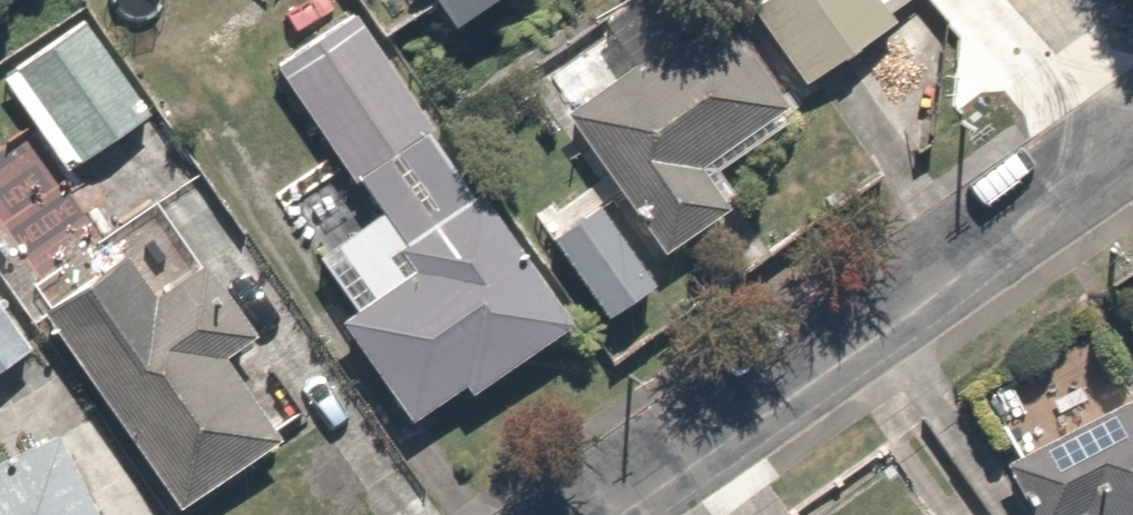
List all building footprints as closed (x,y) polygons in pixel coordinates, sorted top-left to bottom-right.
[(906,31),(883,0),(771,0),(757,10),(865,160),(921,120),(874,55),(906,31)] [(353,10),(272,68),(374,209),(319,248),(363,309),(346,321),(427,433),(579,325),(353,10)] [(98,11),(0,78),(66,172),(163,104),(98,11)] [(576,118),(678,260),(738,217),(699,163),(788,99),(725,12),(576,118)] [(607,199),(551,235),(602,312),(658,276),(607,199)] [(183,513),(352,408),(246,238),(148,299),(123,261),(53,305),(183,513)] [(43,356),(0,295),(0,386),(43,356)] [(1002,469),(1027,514),(1075,514),(1088,508),(1092,514),(1132,514),(1132,399),(1002,469)] [(66,434),(0,466),(0,514),(105,514),(66,434)]
